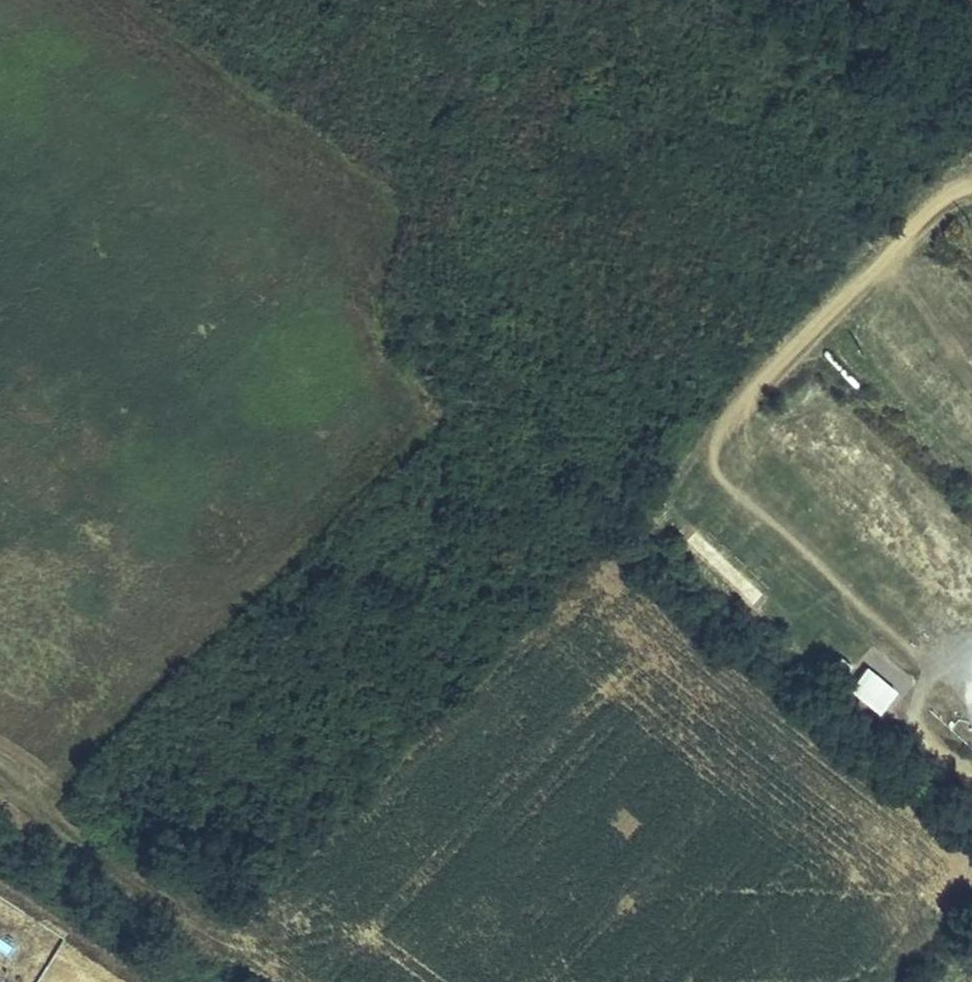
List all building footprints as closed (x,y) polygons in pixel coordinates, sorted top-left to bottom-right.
[(894,690),(866,667),(851,686),(879,709),(894,690)]
